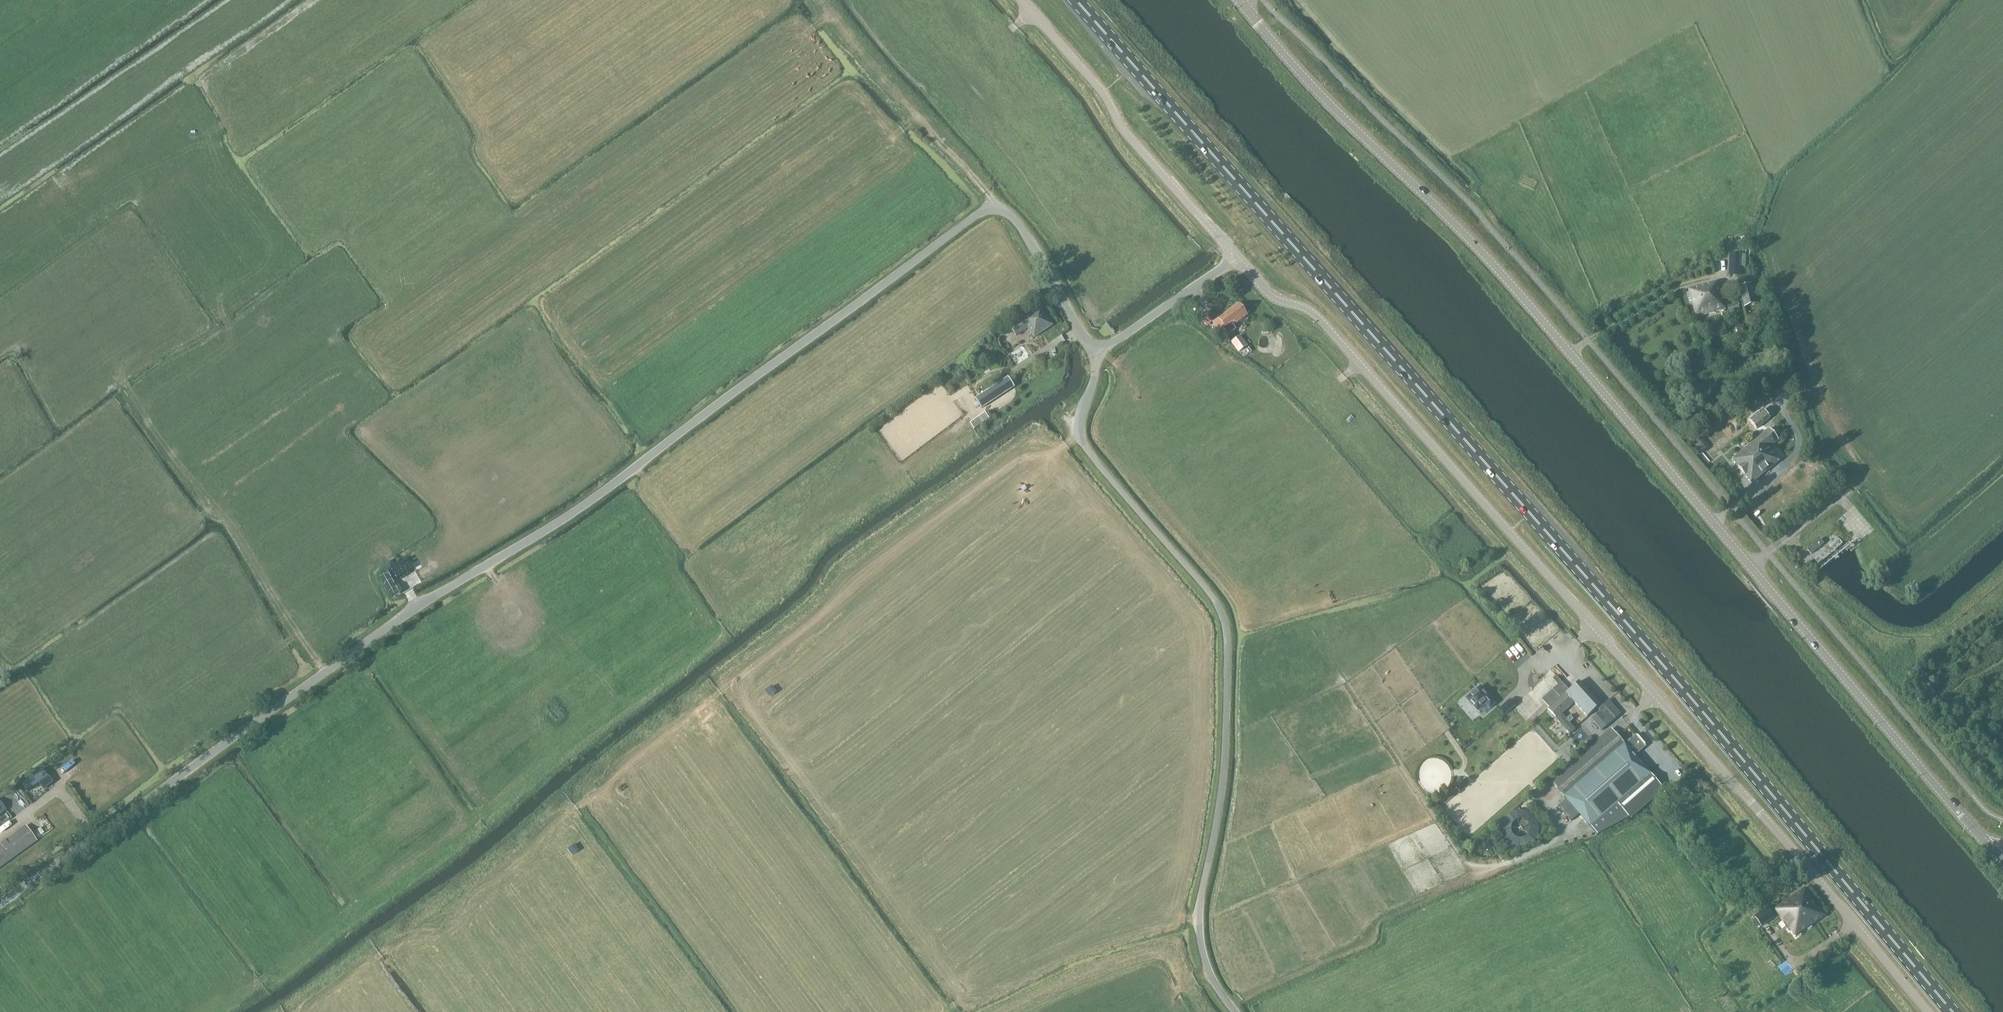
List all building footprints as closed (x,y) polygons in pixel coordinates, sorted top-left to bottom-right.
[(1740,254),(1729,254),(1729,275),(1740,275),(1740,267),(1746,267),(1746,254),(1740,254)] [(1700,317),(1729,309),(1724,289),(1722,290),(1721,282),(1693,289),(1700,317)] [(1745,305),(1755,302),(1751,285),(1741,287),(1745,305)] [(1213,322),(1215,325),(1218,323),(1220,322),(1221,321),(1219,320),(1238,306),(1237,305),(1213,322)] [(1233,326),(1245,316),(1238,306),(1219,320),(1221,321),(1220,322),(1218,323),(1215,325),(1224,338),(1236,330),(1233,326)] [(1015,337),(1027,329),(1033,339),(1053,326),(1041,307),(1010,328),(1015,337)] [(1195,313),(1205,327),(1213,321),(1202,307),(1195,313)] [(1231,342),(1238,352),(1248,345),(1241,335),(1231,342)] [(981,396),(976,399),(982,409),(1015,387),(1008,377),(981,396)] [(985,413),(978,418),(982,424),(990,419),(985,413)] [(1760,432),(1774,422),(1768,414),(1754,425),(1760,432)] [(975,430),(982,424),(978,418),(970,423),(975,430)] [(1781,440),(1772,428),(1734,457),(1753,481),(1781,459),(1772,447),(1781,440)] [(1843,544),(1839,540),(1835,534),(1823,543),(1820,540),(1807,550),(1811,555),(1818,564),(1843,544)] [(1569,690),(1562,682),(1553,690),(1560,698),(1569,690)] [(1579,683),(1566,695),(1548,710),(1568,735),(1575,730),(1568,722),(1573,719),(1571,716),(1566,720),(1561,714),(1574,704),(1587,718),(1600,707),(1579,683)] [(1490,710),(1495,705),(1480,688),(1467,700),(1477,712),(1485,705),(1490,710)] [(1510,699),(1499,709),(1505,715),(1515,706),(1510,699)] [(1600,711),(1591,719),(1602,731),(1604,728),(1621,714),(1609,700),(1598,709),(1599,710),(1600,711)] [(1611,729),(1551,781),(1565,797),(1598,835),(1629,818),(1631,820),(1649,804),(1664,791),(1650,775),(1651,774),(1635,757),(1646,747),(1636,736),(1625,745),(1624,744),(1611,729)] [(1585,740),(1579,746),(1581,749),(1587,743),(1585,740)] [(21,783),(27,790),(40,781),(45,787),(54,781),(43,767),(21,783)] [(26,825),(0,844),(0,867),(12,859),(37,841),(26,825)] [(1817,922),(1825,916),(1805,888),(1774,910),(1789,931),(1791,930),(1796,937),(1812,926),(1811,924),(1816,920),(1817,922)] [(1761,927),(1774,917),(1767,908),(1754,917),(1761,927)]
